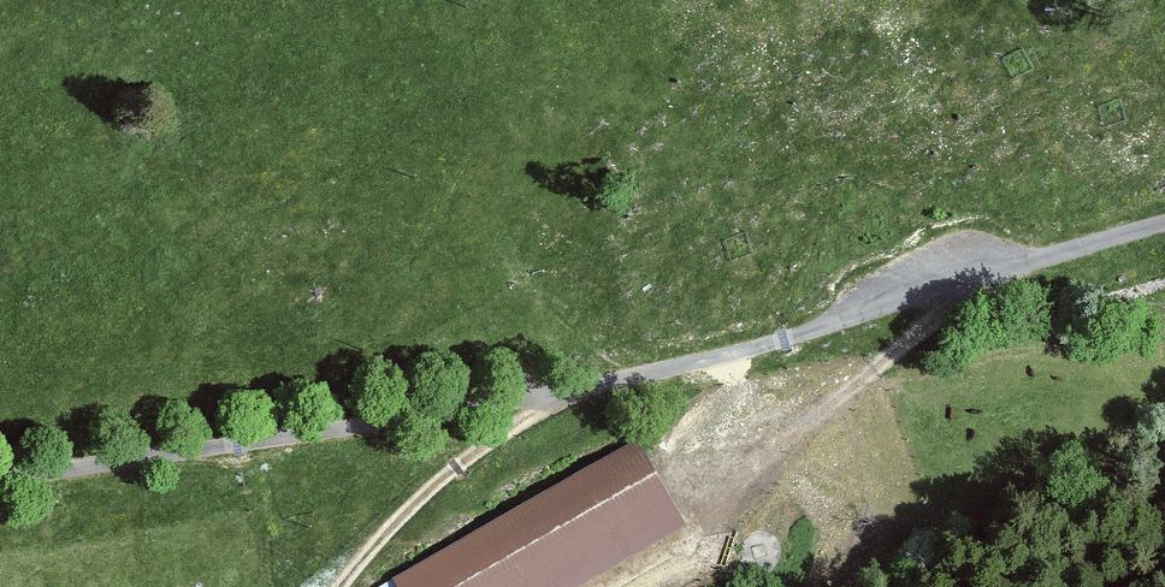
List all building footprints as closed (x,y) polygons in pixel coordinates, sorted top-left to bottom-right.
[(638,439),(392,577),(398,586),(577,586),(687,525),(670,495),(638,439)]
